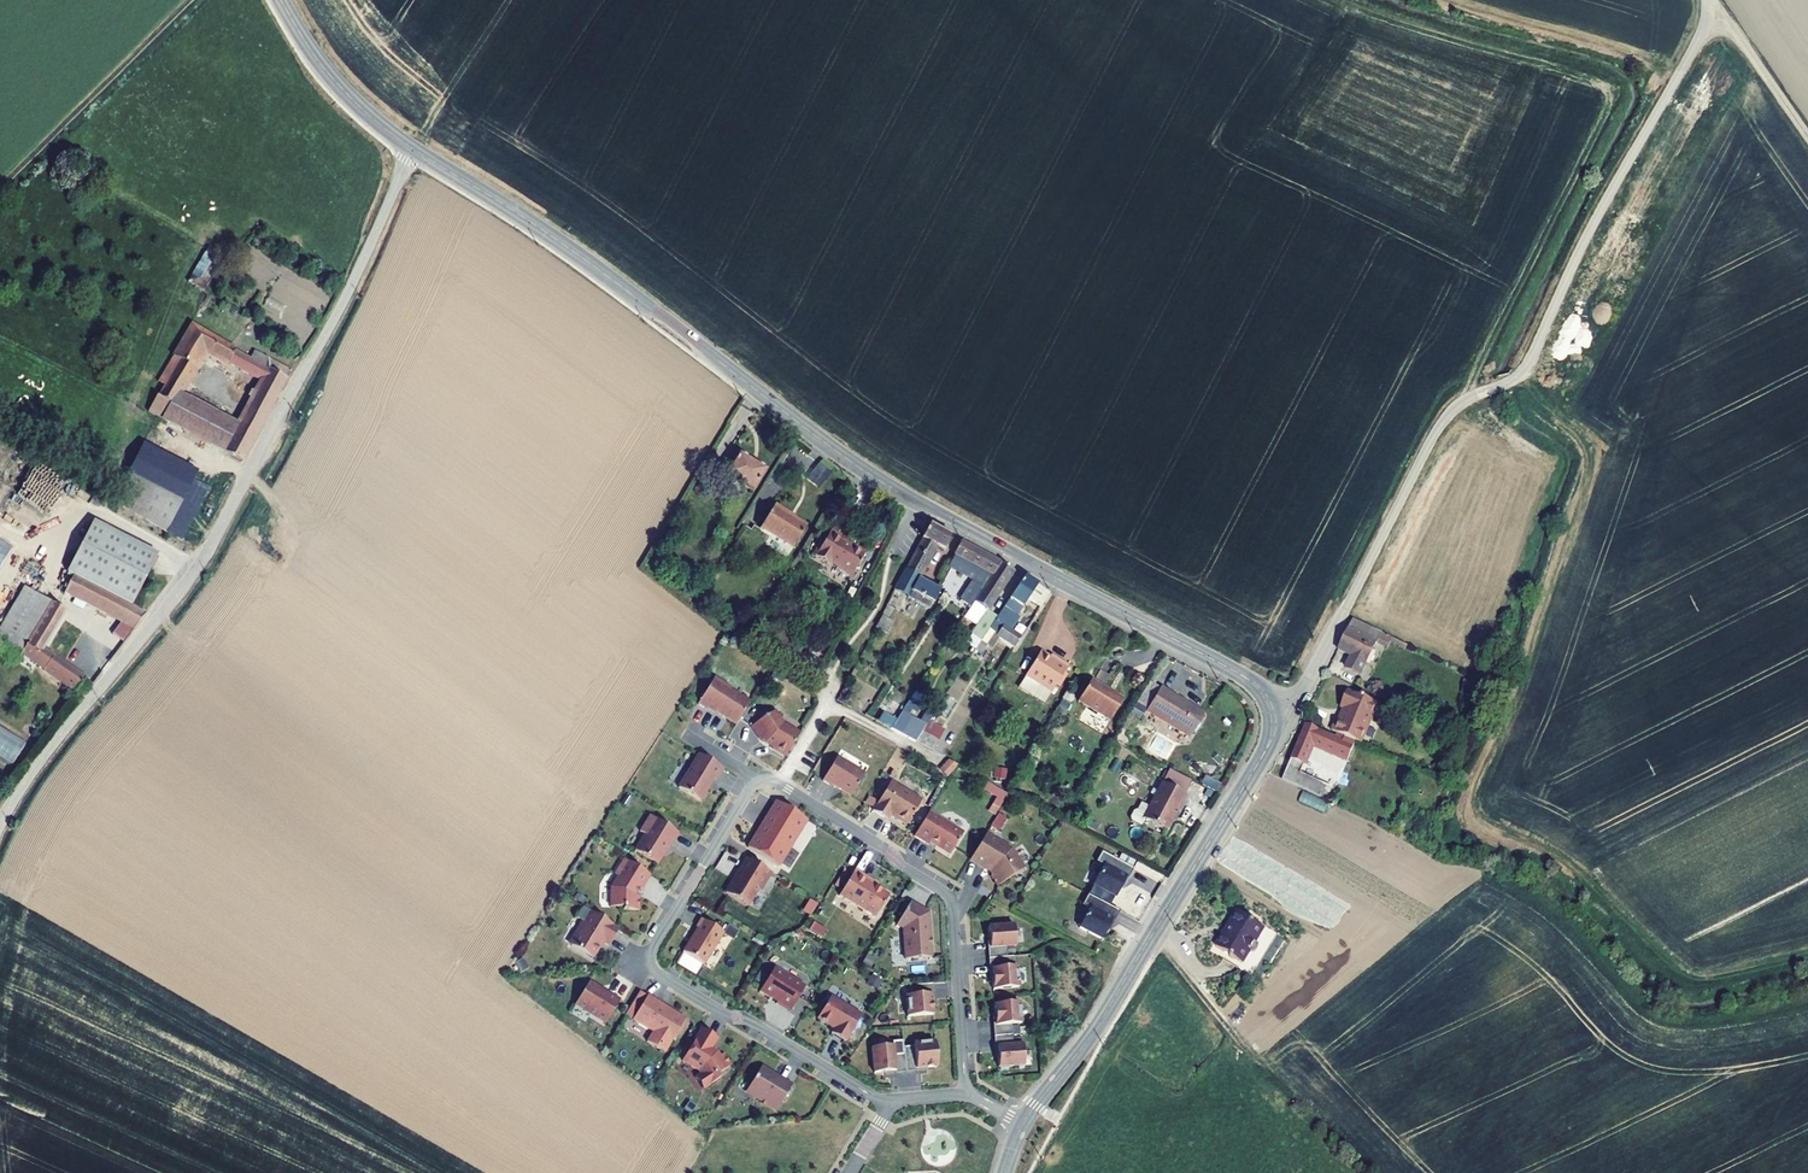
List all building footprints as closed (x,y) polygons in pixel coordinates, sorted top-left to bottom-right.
[(222,270),(208,258),(186,283),(201,295),(222,270)] [(289,367),(250,347),(245,355),(185,325),(153,382),(160,385),(155,396),(151,394),(144,411),(241,457),(289,367)] [(150,441),(119,503),(155,523),(179,538),(209,479),(201,474),(204,469),(150,441)] [(734,453),(720,474),(747,491),(760,470),(734,453)] [(770,503),(756,527),(788,548),(802,526),(779,512),(780,509),(770,503)] [(104,513),(73,563),(80,567),(68,588),(137,631),(150,610),(136,602),(166,552),(104,513)] [(916,581),(919,576),(935,547),(943,551),(950,537),(942,533),(927,524),(897,579),(871,627),(885,635),(891,625),(885,621),(906,584),(912,588),(912,587),(916,581)] [(830,526),(821,540),(812,553),(826,562),(829,558),(835,561),(834,564),(848,573),(863,551),(848,541),(848,543),(842,539),(844,536),(830,526)] [(808,551),(812,553),(821,540),(817,537),(808,551)] [(12,547),(0,540),(0,567),(12,547)] [(987,557),(958,542),(951,554),(944,567),(945,568),(957,574),(970,581),(958,602),(966,608),(996,562),(987,557)] [(1011,570),(996,562),(966,608),(981,617),(1011,570)] [(1047,594),(1020,578),(990,623),(982,635),(979,640),(986,644),(991,636),(1012,649),(1019,638),(1009,631),(1018,617),(1016,616),(1026,600),(1038,608),(1047,594)] [(938,593),(916,581),(912,587),(912,588),(906,598),(928,610),(938,593)] [(0,640),(0,645),(26,658),(27,655),(85,689),(91,678),(47,651),(67,609),(27,589),(0,640)] [(981,617),(973,628),(982,635),(990,623),(981,617)] [(1370,654),(1374,646),(1380,635),(1350,622),(1345,632),(1335,652),(1349,659),(1344,671),(1359,678),(1370,654)] [(982,635),(973,628),(961,645),(971,651),(979,640),(982,635)] [(1374,646),(1379,648),(1384,637),(1380,635),(1374,646)] [(1379,648),(1385,651),(1390,640),(1384,637),(1379,648)] [(986,644),(979,640),(971,651),(969,654),(976,659),(986,644)] [(1038,652),(1023,677),(1051,694),(1067,667),(1055,660),(1055,661),(1038,652)] [(708,710),(729,722),(743,697),(706,675),(689,703),(698,708),(699,707),(707,711),(708,710)] [(1090,680),(1076,703),(1109,722),(1121,701),(1090,680)] [(1189,705),(1161,689),(1146,712),(1191,740),(1204,718),(1187,708),(1189,705)] [(1333,719),(1330,727),(1361,738),(1375,704),(1345,691),(1338,707),(1341,708),(1336,720),(1333,719)] [(765,747),(778,755),(792,733),(776,722),(767,709),(744,724),(755,739),(757,738),(758,740),(766,745),(765,747)] [(898,713),(887,730),(911,742),(911,741),(922,726),(898,713)] [(922,726),(911,741),(929,751),(941,732),(924,723),(922,726)] [(1332,738),(1302,726),(1288,760),(1303,765),(1313,740),(1337,749),(1341,741),(1332,738)] [(1361,738),(1330,727),(1328,731),(1334,733),(1359,743),(1361,738)] [(1341,741),(1352,745),(1358,746),(1359,743),(1334,733),(1332,738),(1341,741)] [(12,764),(24,743),(7,734),(0,747),(0,757),(12,764)] [(1341,741),(1337,749),(1348,754),(1352,745),(1341,741)] [(716,767),(692,753),(672,786),(694,800),(701,787),(701,785),(706,777),(709,779),(716,767)] [(843,794),(856,772),(828,755),(814,779),(835,791),(836,790),(843,794)] [(940,771),(949,777),(956,764),(947,759),(940,771)] [(1298,776),(1303,765),(1288,760),(1279,780),(1326,801),(1331,789),(1298,776)] [(1169,771),(1162,785),(1184,796),(1190,783),(1169,771)] [(882,781),(866,808),(880,816),(883,811),(900,821),(913,799),(882,781)] [(982,791),(995,797),(988,812),(996,816),(1007,792),(986,783),(982,791)] [(1185,797),(1162,785),(1142,821),(1164,833),(1172,821),(1170,820),(1174,812),(1177,814),(1185,797)] [(1323,813),(1327,803),(1302,792),(1298,802),(1323,813)] [(802,819),(771,800),(743,847),(773,865),(802,819)] [(922,808),(907,832),(922,841),(923,839),(943,851),(956,828),(922,808)] [(991,827),(999,831),(1005,818),(997,814),(991,827)] [(673,832),(645,815),(635,831),(640,834),(631,851),(653,863),(663,847),(664,848),(673,832)] [(1011,851),(985,835),(969,861),(989,873),(991,877),(990,878),(996,888),(1023,870),(1011,851)] [(766,872),(741,856),(733,869),(735,871),(730,879),(728,880),(721,891),(742,905),(749,893),(752,895),(766,872)] [(1132,875),(1101,858),(1097,866),(1103,869),(1093,889),(1115,901),(1120,891),(1121,890),(1119,890),(1124,881),(1128,883),(1132,875)] [(647,875),(620,859),(611,875),(614,876),(607,887),(607,907),(620,907),(620,910),(636,910),(636,896),(632,896),(632,895),(636,889),(638,890),(647,875)] [(865,879),(848,869),(833,894),(869,916),(882,893),(870,886),(863,882),(865,879)] [(1123,892),(1128,883),(1124,881),(1119,890),(1121,890),(1120,891),(1123,892)] [(1118,914),(1087,897),(1083,905),(1089,909),(1078,928),(1101,940),(1106,930),(1107,930),(1105,929),(1110,920),(1114,922),(1118,914)] [(903,900),(890,922),(896,926),(899,957),(924,955),(921,911),(903,900)] [(617,929),(580,908),(574,918),(581,922),(574,934),(576,935),(570,947),(584,955),(585,953),(590,956),(596,946),(599,945),(601,942),(607,945),(617,929)] [(1260,928),(1234,911),(1210,946),(1237,963),(1246,949),(1249,952),(1252,951),(1253,949),(1254,946),(1254,944),(1251,942),(1260,928)] [(723,934),(698,919),(692,927),(694,928),(679,952),(703,966),(723,934)] [(1110,920),(1105,929),(1107,930),(1106,930),(1108,931),(1114,922),(1110,920)] [(1014,927),(988,929),(989,939),(990,950),(1006,949),(1015,948),(1014,927)] [(990,950),(989,939),(987,939),(988,960),(1006,959),(1006,949),(990,950)] [(597,963),(607,945),(601,942),(599,945),(596,946),(590,956),(585,953),(584,955),(597,963)] [(990,981),(992,981),(991,971),(1014,969),(1013,959),(1006,959),(988,960),(990,981)] [(775,1001),(789,1009),(804,982),(773,964),(758,989),(776,999),(775,1001)] [(1014,969),(991,971),(992,981),(993,992),(1018,990),(1017,969),(1014,969)] [(599,990),(589,984),(575,1006),(606,1025),(620,1002),(607,993),(605,995),(600,992),(599,990)] [(930,995),(930,1006),(932,1006),(932,985),(914,985),(914,995),(930,995)] [(634,1021),(647,998),(640,993),(626,1016),(634,1021)] [(831,1029),(845,1037),(860,1011),(829,993),(816,1015),(834,1025),(831,1029)] [(905,1017),(930,1016),(930,1006),(930,995),(904,996),(905,1017)] [(686,1021),(648,997),(647,998),(634,1021),(654,1033),(648,1043),(661,1051),(667,1041),(672,1044),(686,1021)] [(1019,1005),(994,1006),(995,1028),(1021,1026),(1019,1005)] [(995,1028),(994,1017),(992,1017),(994,1038),(1012,1037),(1011,1026),(995,1028)] [(718,1040),(702,1030),(683,1062),(699,1072),(701,1075),(695,1079),(702,1090),(720,1079),(718,1076),(731,1067),(724,1056),(720,1058),(717,1054),(712,1050),(718,1040)] [(872,1043),(873,1069),(905,1067),(903,1044),(903,1035),(892,1036),(892,1042),(872,1043)] [(995,1059),(997,1059),(997,1048),(1013,1047),(1012,1037),(994,1038),(995,1059)] [(935,1039),(914,1041),(914,1044),(915,1066),(926,1066),(936,1065),(935,1039)] [(666,1054),(672,1044),(667,1041),(661,1051),(666,1054)] [(914,1044),(903,1044),(905,1069),(926,1068),(926,1066),(915,1066),(914,1044)] [(1013,1047),(997,1048),(997,1059),(998,1070),(1024,1068),(1022,1047),(1013,1047)] [(762,1067),(749,1089),(762,1097),(761,1100),(769,1105),(770,1102),(779,1108),(793,1086),(762,1067)]
